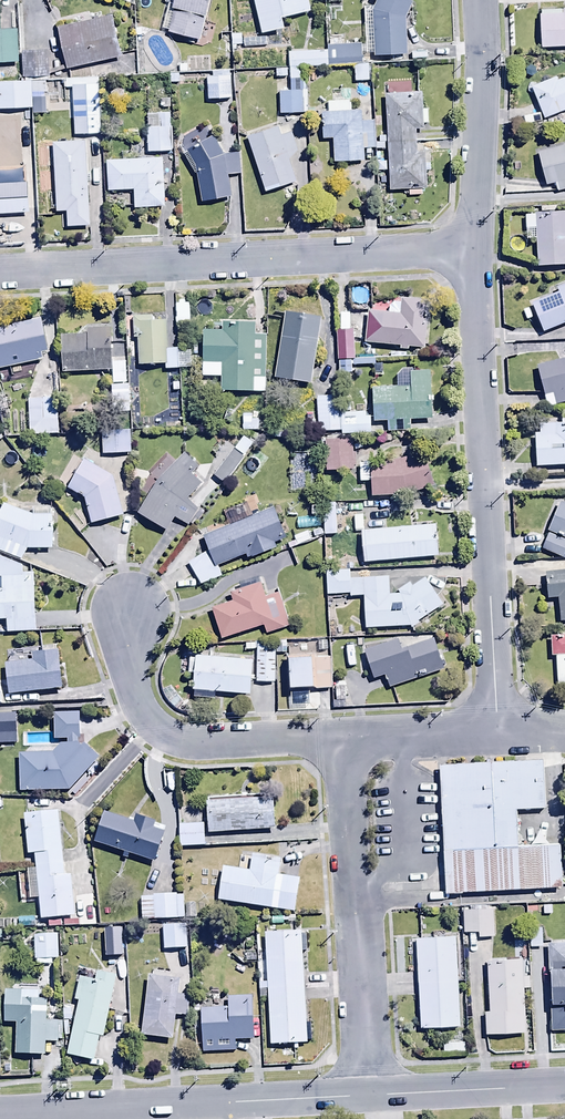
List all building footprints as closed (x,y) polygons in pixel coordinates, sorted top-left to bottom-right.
[(171,35),(202,42),(211,0),(178,0),(171,35)] [(245,28),(255,26),(252,0),(242,0),(245,28)] [(265,37),(287,31),(284,20),(312,13),(309,0),(255,0),(265,37)] [(402,0),(373,0),(372,1),(377,4),(375,8),(365,9),(366,25),(374,24),(375,59),(408,58),(406,19),(412,4),(402,0)] [(20,66),(17,15),(0,16),(0,10),(0,67),(20,66)] [(543,50),(564,49),(564,10),(542,11),(543,50)] [(113,17),(59,29),(68,71),(122,59),(113,17)] [(296,19),(286,22),(291,44),(301,41),(296,19)] [(355,66),(363,66),(362,46),(329,47),(329,53),(329,67),(355,66)] [(49,52),(23,54),(24,79),(50,78),(49,52)] [(329,67),(329,53),(289,54),(290,81),(306,80),(305,68),(329,67)] [(363,66),(355,66),(355,83),(373,83),(373,65),(363,66)] [(208,78),(209,101),(232,101),(231,72),(214,72),(214,78),(208,78)] [(548,121),(564,114),(564,83),(562,84),(560,80),(535,90),(548,121)] [(0,85),(0,112),(33,111),(32,83),(0,85)] [(74,97),(75,137),(101,137),(100,86),(70,86),(70,97),(74,97)] [(284,91),(284,116),(305,116),(305,91),(284,91)] [(426,129),(425,126),(430,125),(429,110),(424,111),(423,94),(386,96),(391,193),(428,190),(426,156),(418,157),(416,130),(426,129)] [(371,123),(371,112),(352,112),(352,103),(329,103),(329,115),(324,115),(324,141),(335,140),(335,165),(365,164),(365,151),(376,151),(375,123),(371,123)] [(148,154),(172,154),(172,115),(148,115),(148,154)] [(294,127),(251,141),(269,196),(299,186),(291,162),(304,158),(294,127)] [(215,137),(184,155),(198,176),(203,205),(233,200),(229,177),(241,176),(241,155),(225,156),(215,137)] [(87,143),(55,144),(55,150),(45,150),(46,171),(56,170),(57,214),(69,214),(69,229),(91,228),(87,143)] [(539,154),(548,188),(558,185),(560,193),(564,192),(564,148),(539,154)] [(164,160),(108,163),(110,194),(135,192),(136,211),(167,209),(164,160)] [(31,215),(29,175),(0,177),(0,217),(31,215)] [(544,214),(545,272),(564,271),(564,213),(544,214)] [(548,338),(564,331),(564,290),(561,292),(563,296),(535,308),(548,338)] [(425,351),(429,303),(403,301),(402,308),(387,306),(385,317),(369,315),(366,345),(401,348),(401,353),(409,354),(409,350),(425,351)] [(190,306),(176,306),(177,328),(191,328),(190,306)] [(326,321),(291,315),(279,385),(315,390),(326,321)] [(344,333),(338,333),(339,375),(352,375),(352,362),(355,361),(354,333),(351,315),(341,316),(344,333)] [(135,318),(134,341),(139,341),(139,368),(167,368),(167,371),(191,372),(191,352),(168,352),(168,323),(154,323),(154,318),(135,318)] [(0,330),(0,365),(14,362),(15,367),(40,362),(38,356),(49,354),(42,321),(0,330)] [(257,325),(224,324),(224,333),(204,332),(203,378),(222,379),(222,394),(267,395),(268,337),(256,337),(257,325)] [(62,338),(64,375),(113,373),(114,386),(126,386),(125,364),(113,365),(112,330),(88,331),(89,337),(62,338)] [(539,368),(550,410),(564,406),(564,361),(539,368)] [(376,392),(378,425),(392,424),(392,437),(415,436),(415,423),(438,422),(436,375),(409,377),(410,390),(376,392)] [(5,395),(0,396),(0,415),(9,413),(5,395)] [(372,436),(371,414),(341,414),(340,398),(318,398),(319,434),(342,433),(342,437),(372,436)] [(59,399),(29,400),(30,438),(60,437),(59,399)] [(558,420),(535,421),(537,469),(564,468),(564,411),(562,411),(563,426),(559,426),(558,420)] [(244,432),(260,433),(260,416),(244,416),(244,432)] [(104,433),(104,456),(132,456),(131,432),(104,433)] [(244,439),(236,451),(247,458),(255,446),(244,439)] [(360,441),(332,441),(332,478),(360,478),(360,441)] [(234,452),(214,477),(226,486),(245,461),(234,452)] [(159,483),(138,516),(167,534),(176,520),(188,528),(198,512),(188,503),(206,486),(194,475),(200,469),(186,455),(159,483)] [(434,460),(363,466),(365,486),(375,485),(376,500),(436,496),(434,460)] [(113,479),(86,462),(69,490),(86,501),(93,526),(124,518),(113,479)] [(563,561),(564,558),(564,506),(562,504),(542,552),(563,561)] [(337,505),(325,505),(325,537),(337,537),(337,505)] [(5,506),(0,518),(0,554),(23,562),(27,551),(53,551),(54,517),(52,518),(52,509),(20,512),(5,506)] [(204,538),(210,553),(189,565),(201,587),(223,579),(219,567),(248,556),(250,562),(277,551),(275,544),(285,540),(275,511),(251,520),(249,514),(233,520),(235,526),(204,538)] [(364,533),(367,566),(445,560),(442,527),(364,533)] [(307,533),(295,538),(299,548),(311,543),(307,533)] [(0,591),(0,623),(8,623),(8,634),(37,633),(35,576),(24,576),(24,568),(0,559),(0,579),(3,580),(3,591),(0,591)] [(367,628),(412,626),(421,622),(419,620),(444,604),(436,592),(427,577),(414,587),(410,582),(400,588),(402,592),(401,593),(391,594),(391,576),(353,577),(353,569),(329,570),(329,593),(351,592),(351,595),(365,595),(367,628)] [(549,573),(550,602),(564,602),(564,623),(564,573),(549,573)] [(235,605),(213,611),(222,641),(265,629),(267,635),(289,629),(280,596),(266,600),(262,587),(232,596),(235,605)] [(554,638),(554,659),(560,658),(561,690),(564,690),(564,637),(554,638)] [(367,656),(379,684),(390,679),(398,697),(452,674),(437,639),(407,653),(402,641),(367,656)] [(276,645),(257,645),(257,685),(276,685),(276,645)] [(64,692),(60,652),(32,654),(33,664),(6,667),(10,697),(64,692)] [(253,697),(255,662),(191,659),(190,676),(196,677),(195,693),(253,697)] [(332,660),(292,662),(293,691),(317,690),(317,692),(333,691),(332,660)] [(336,688),(337,702),(333,702),(334,710),(346,710),(345,688),(336,688)] [(0,716),(0,745),(18,745),(18,715),(0,716)] [(79,742),(81,742),(81,716),(56,716),(56,743),(68,743),(69,748),(63,748),(54,756),(21,756),(21,794),(70,793),(99,760),(84,747),(82,749),(79,749),(79,742)] [(549,812),(546,763),(442,769),(450,902),(554,896),(551,851),(526,853),(524,813),(549,812)] [(208,800),(210,836),(279,832),(276,796),(208,800)] [(36,857),(37,872),(19,873),(21,907),(33,906),(33,902),(41,901),(42,922),(74,920),(72,877),(63,878),(60,815),(26,817),(28,858),(36,857)] [(104,815),(95,845),(124,855),(123,860),(129,862),(131,857),(156,865),(166,832),(156,829),(157,826),(136,820),(135,825),(104,815)] [(205,827),(180,827),(181,849),(206,849),(205,827)] [(226,871),(221,905),(299,915),(303,881),(287,879),(289,861),(256,857),(254,874),(226,871)] [(154,900),(142,900),(142,922),(184,923),(184,897),(154,897),(154,900)] [(494,909),(461,910),(462,934),(478,933),(478,937),(495,936),(494,909)] [(36,920),(19,920),(20,930),(37,929),(36,920)] [(164,928),(164,952),(184,952),(184,927),(164,928)] [(123,929),(106,929),(106,955),(123,954),(123,929)] [(532,930),(532,950),(543,950),(543,930),(532,930)] [(308,934),(268,937),(275,1053),(315,1050),(308,934)] [(28,937),(29,967),(59,966),(58,937),(28,937)] [(460,937),(416,939),(421,1030),(465,1028),(460,937)] [(547,944),(551,1030),(564,1029),(564,943),(547,944)] [(522,959),(487,961),(491,1035),(525,1034),(522,959)] [(119,979),(99,974),(97,983),(81,980),(76,1003),(79,1004),(67,1057),(99,1065),(119,979)] [(181,982),(150,979),(142,1039),(173,1043),(176,1016),(187,1018),(189,997),(180,996),(181,982)] [(6,1026),(17,1026),(16,1057),(46,1058),(47,1044),(58,1045),(58,1023),(47,1023),(48,1002),(40,1002),(40,994),(6,993),(6,1026)] [(204,1014),(207,1057),(238,1055),(237,1047),(261,1046),(258,1001),(232,1003),(233,1012),(204,1014)]
